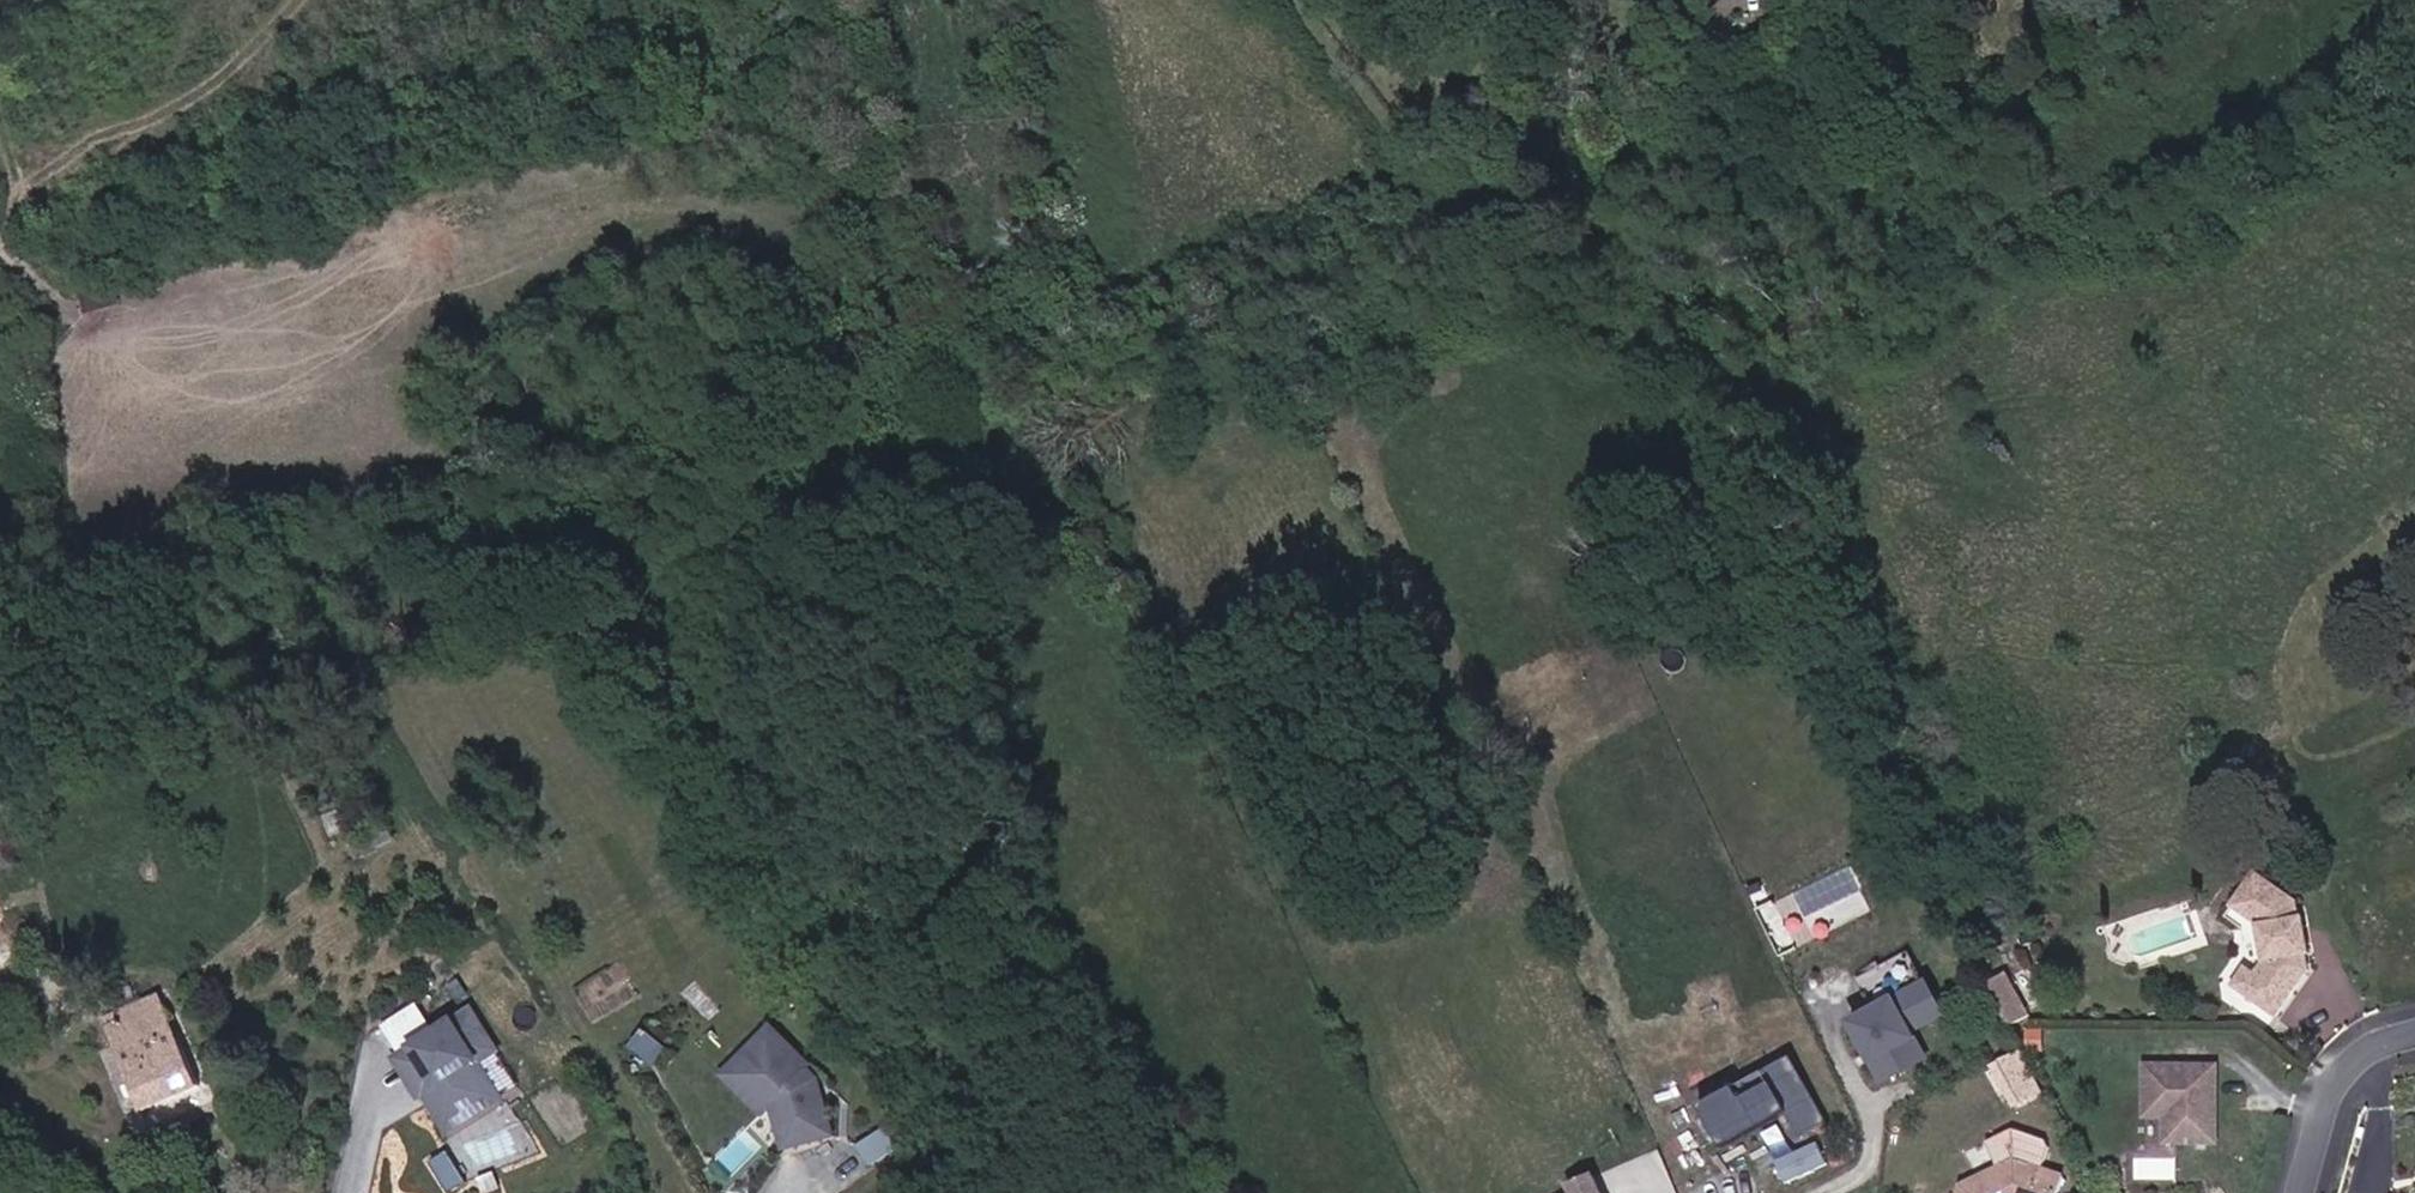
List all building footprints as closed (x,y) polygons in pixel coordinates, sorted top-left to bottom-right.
[(2240,995),(2267,1017),(2302,976),(2296,961),(2299,958),(2290,917),(2265,878),(2232,907),(2258,925),(2259,962),(2263,957),(2265,967),(2240,995)] [(2265,967),(2263,957),(2259,962),(2251,972),(2240,963),(2224,982),(2240,995),(2265,967)] [(2037,1014),(2016,970),(1994,981),(2015,1024),(2037,1014)] [(1923,975),(1840,1016),(1878,1092),(1929,1067),(1912,1033),(1944,1017),(1923,975)] [(467,1005),(391,1052),(424,1105),(459,1083),(470,1102),(511,1077),(467,1005)] [(151,1103),(207,1077),(176,1012),(152,1023),(146,1012),(127,1021),(124,1013),(109,1021),(151,1103)] [(831,1127),(821,1081),(804,1065),(811,1058),(789,1034),(786,1036),(770,1019),(737,1051),(767,1082),(762,1086),(771,1095),(772,1096),(782,1139),(831,1127)] [(2011,1106),(2041,1094),(2022,1047),(1992,1059),(2011,1106)] [(767,1082),(737,1051),(724,1063),(762,1103),(771,1095),(762,1086),(767,1082)] [(1785,1052),(1690,1101),(1715,1150),(1780,1117),(1791,1138),(1822,1123),(1785,1052)] [(2166,1143),(2173,1143),(2172,1099),(2152,1098),(2151,1066),(2142,1066),(2144,1118),(2166,1118),(2166,1143)] [(2173,1143),(2218,1143),(2215,1066),(2151,1066),(2152,1098),(2172,1099),(2173,1143)] [(1822,1140),(1775,1157),(1784,1181),(1831,1164),(1822,1140)] [(2000,1155),(2007,1177),(1965,1190),(1963,1192),(2061,1192),(2048,1186),(2056,1172),(2052,1162),(2026,1147),(2000,1155)] [(451,1150),(433,1159),(446,1188),(464,1179),(451,1150)] [(2141,1176),(2182,1176),(2182,1156),(2141,1156),(2141,1176)] [(1601,1172),(1577,1181),(1582,1192),(1609,1192),(1601,1172)]
